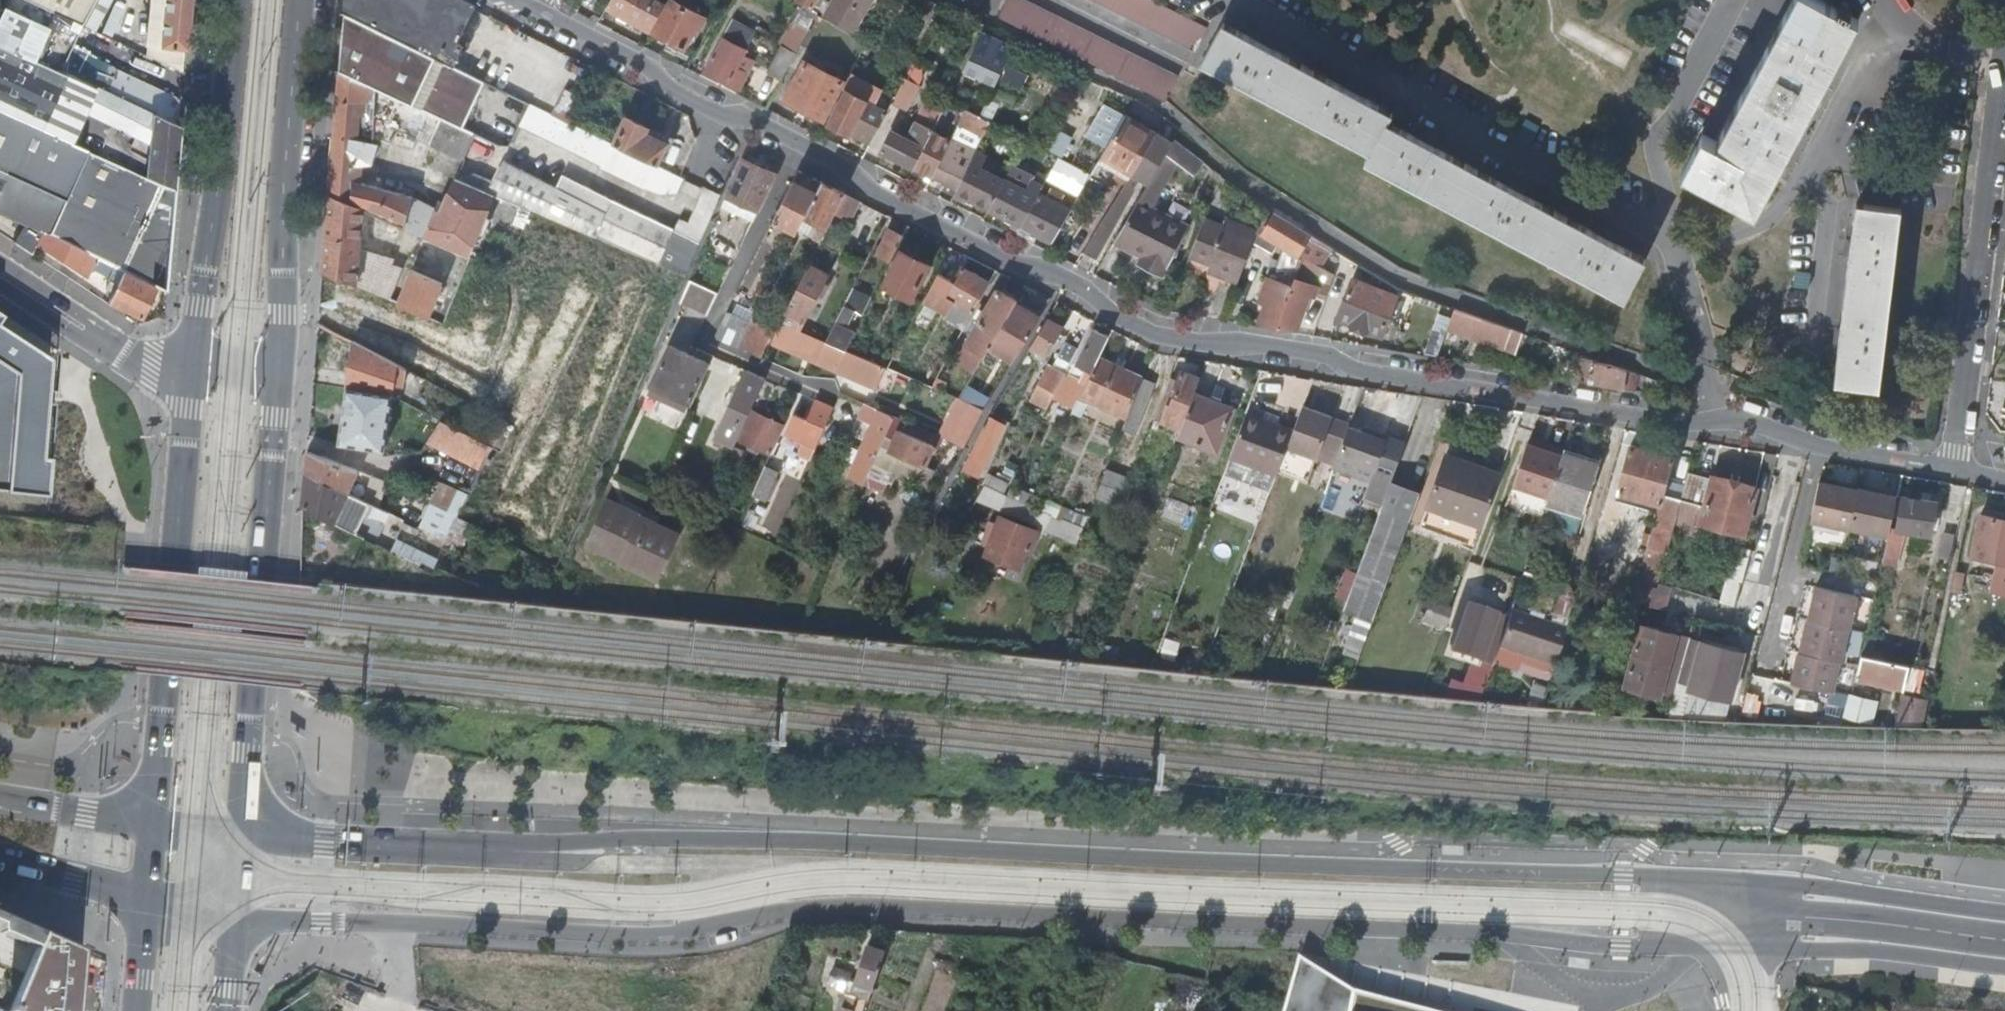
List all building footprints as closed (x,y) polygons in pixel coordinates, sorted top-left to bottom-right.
[(180,125),(182,98),(71,48),(81,24),(28,0),(7,0),(0,17),(0,44),(97,88),(98,87),(180,125)] [(81,24),(93,0),(28,0),(81,24)] [(148,55),(182,70),(183,49),(186,49),(190,0),(153,0),(148,55)] [(344,10),(355,16),(374,25),(433,54),(439,42),(425,35),(438,10),(420,0),(345,0),(344,10)] [(608,4),(652,29),(666,4),(659,0),(611,0),(608,4)] [(706,16),(676,0),(672,0),(655,30),(685,47),(697,26),(699,27),(706,16)] [(835,2),(845,9),(838,21),(852,29),(868,0),(836,0),(835,2)] [(997,21),(1168,97),(1180,72),(1019,0),(1006,0),(997,21)] [(1174,38),(1185,13),(1156,0),(1092,0),(1174,38)] [(1684,174),(1756,213),(1859,22),(1849,17),(1852,12),(1840,6),(1838,11),(1818,0),(1794,0),(1717,143),(1704,135),(1684,174)] [(829,4),(824,1),(819,10),(818,12),(825,16),(828,10),(826,9),(829,4)] [(818,12),(819,10),(812,6),(804,2),(792,25),(788,23),(778,40),(783,42),(797,49),(809,28),(818,12)] [(344,10),(339,70),(368,83),(368,82),(374,25),(355,16),(344,10)] [(1388,121),(1393,113),(1224,22),(1203,62),(1371,153),(1366,161),(1625,300),(1646,260),(1388,121)] [(374,25),(368,82),(400,97),(437,115),(475,133),(497,85),(442,58),(433,54),(374,25)] [(815,55),(824,36),(811,29),(802,46),(815,55)] [(963,75),(1018,96),(1026,72),(1005,65),(1013,44),(980,31),(963,75)] [(723,35),(704,69),(730,83),(730,82),(742,88),(750,73),(738,67),(748,48),(723,35)] [(799,51),(797,49),(783,42),(770,68),(785,77),(799,51)] [(147,176),(174,189),(180,125),(98,87),(97,88),(0,44),(0,110),(71,142),(86,109),(132,130),(128,139),(134,141),(130,149),(149,158),(147,176)] [(845,80),(807,62),(788,99),(826,118),(845,80)] [(339,70),(329,193),(363,208),(387,219),(400,225),(424,235),(434,209),(435,207),(415,197),(360,182),(361,163),(372,162),(378,142),(379,138),(413,148),(416,137),(429,142),(437,115),(400,97),(368,82),(368,83),(339,70)] [(908,108),(921,85),(906,77),(894,101),(908,108)] [(874,139),(889,110),(847,89),(830,123),(850,133),(853,128),(874,139)] [(982,116),(989,100),(974,92),(967,108),(967,109),(982,116)] [(531,102),(518,128),(602,168),(614,142),(570,121),(531,102)] [(992,121),(982,116),(967,109),(953,137),(959,140),(964,137),(970,124),(987,132),(992,121)] [(88,150),(71,142),(0,110),(0,169),(8,173),(66,200),(88,150)] [(475,133),(437,115),(429,142),(464,158),(475,133)] [(656,162),(657,162),(666,142),(658,138),(661,132),(627,115),(614,142),(656,162)] [(1157,132),(1127,115),(1122,122),(1124,124),(1109,151),(1106,150),(1102,156),(1133,173),(1157,132)] [(934,130),(935,127),(920,120),(910,138),(893,129),(882,149),(916,166),(934,130)] [(952,138),(934,130),(916,166),(934,175),(952,138)] [(1173,142),(1157,132),(1133,173),(1109,212),(1087,251),(1098,258),(1139,189),(1136,187),(1141,178),(1150,183),(1173,142)] [(644,188),(656,162),(614,142),(602,168),(644,188)] [(957,192),(958,190),(972,162),(975,156),(959,147),(954,157),(950,155),(939,179),(953,186),(952,190),(957,192)] [(147,176),(88,150),(66,200),(71,203),(169,250),(174,189),(147,176)] [(777,174),(742,158),(726,193),(760,209),(777,174)] [(530,209),(686,273),(700,242),(611,199),(611,198),(560,174),(555,184),(503,159),(494,181),(476,173),(462,175),(461,179),(491,192),(530,209)] [(674,189),(681,174),(657,162),(656,162),(644,188),(660,195),(674,189)] [(958,190),(991,207),(1006,178),(972,162),(958,190)] [(1040,192),(1048,176),(1038,171),(1035,177),(1012,165),(1006,178),(991,207),(1024,223),(1040,192)] [(1093,173),(1081,167),(1077,175),(1088,181),(1093,173)] [(8,173),(0,169),(0,191),(8,173)] [(805,215),(822,181),(799,169),(774,219),(797,230),(805,215)] [(66,200),(8,173),(0,191),(0,211),(44,231),(44,230),(51,233),(66,200)] [(434,209),(424,235),(430,238),(465,251),(491,192),(461,179),(456,177),(455,177),(441,212),(434,209)] [(827,226),(844,193),(822,181),(805,215),(827,226)] [(686,231),(702,238),(721,193),(706,186),(686,231)] [(1022,225),(1053,241),(1072,209),(1040,192),(1024,223),(1022,225)] [(329,193),(323,269),(357,284),(363,208),(329,193)] [(760,209),(726,193),(722,203),(755,218),(760,209)] [(1194,219),(1143,194),(1116,241),(1151,258),(1147,266),(1166,275),(1178,251),(1179,252),(1184,243),(1182,242),(1194,219)] [(169,250),(71,203),(56,236),(116,265),(166,290),(169,250)] [(1858,204),(1836,382),(1880,387),(1902,209),(1858,204)] [(1312,234),(1268,207),(1258,232),(1254,242),(1276,255),(1282,242),(1286,244),(1260,320),(1279,327),(1312,234)] [(400,225),(387,219),(385,227),(399,233),(400,225)] [(1223,226),(1205,219),(1191,256),(1212,264),(1224,268),(1221,275),(1239,282),(1254,242),(1258,232),(1226,219),(1223,226)] [(890,261),(903,236),(889,229),(877,254),(890,261)] [(56,236),(51,233),(44,230),(44,231),(38,243),(87,277),(94,262),(98,265),(95,271),(109,278),(115,266),(116,265),(56,236)] [(1330,245),(1312,234),(1279,327),(1299,328),(1313,289),(1328,295),(1335,274),(1318,263),(1330,245)] [(911,300),(929,264),(901,250),(883,286),(911,300)] [(781,320),(800,329),(828,273),(809,263),(781,320)] [(1224,268),(1212,264),(1209,271),(1221,275),(1224,268)] [(968,322),(989,283),(962,267),(946,296),(954,301),(949,311),(968,322)] [(398,302),(429,315),(442,282),(412,269),(398,302)] [(114,292),(109,302),(141,318),(156,286),(125,271),(119,284),(112,280),(108,289),(114,292)] [(1338,318),(1383,335),(1399,295),(1354,278),(1338,318)] [(1015,303),(1016,300),(997,290),(967,342),(977,348),(968,364),(976,370),(998,333),(1015,303)] [(701,313),(679,302),(669,326),(694,339),(700,328),(696,326),(701,313)] [(1030,312),(1015,303),(998,333),(1013,342),(1030,312)] [(827,341),(846,349),(856,331),(847,326),(855,310),(845,305),(827,341)] [(1512,329),(1455,308),(1448,327),(1505,348),(1512,329)] [(722,339),(739,347),(749,326),(752,320),(729,309),(723,320),(715,337),(722,339)] [(53,497),(55,459),(48,459),(51,403),(54,360),(3,326),(9,318),(0,312),(0,489),(53,497)] [(1065,328),(1048,319),(1032,346),(1048,357),(1054,347),(1061,334),(1065,328)] [(838,367),(846,349),(827,341),(800,329),(781,320),(773,336),(772,338),(838,367)] [(762,357),(772,338),(773,336),(749,326),(739,347),(762,357)] [(1099,357),(1109,335),(1093,328),(1077,365),(1072,362),(1056,393),(1053,399),(1075,409),(1081,395),(1099,357)] [(1066,337),(1061,334),(1054,347),(1058,350),(1066,337)] [(395,374),(396,362),(355,340),(347,387),(392,393),(393,384),(403,386),(404,376),(395,374)] [(1056,393),(1072,362),(1079,347),(1068,341),(1055,367),(1051,365),(1040,385),(1056,393)] [(661,388),(670,392),(688,352),(672,345),(658,375),(666,378),(661,388)] [(688,352),(670,392),(686,399),(695,380),(699,382),(708,362),(688,352)] [(1081,395),(1127,418),(1140,378),(1099,357),(1081,395)] [(1594,361),(1591,382),(1635,389),(1638,373),(1615,365),(1594,361)] [(934,387),(944,391),(953,373),(944,368),(934,387)] [(744,424),(765,377),(748,370),(745,379),(743,378),(726,416),(744,424)] [(1194,393),(1200,378),(1181,371),(1177,381),(1171,379),(1156,418),(1162,420),(1181,428),(1194,393)] [(1156,385),(1142,379),(1127,418),(1122,430),(1136,435),(1156,385)] [(384,449),(392,393),(347,387),(339,442),(384,449)] [(427,411),(431,413),(437,402),(419,393),(414,404),(423,409),(427,411)] [(1181,428),(1177,437),(1217,452),(1234,408),(1194,393),(1181,428)] [(787,433),(817,447),(834,407),(817,400),(809,420),(795,414),(787,433)] [(998,403),(993,412),(1010,422),(1013,417),(1009,414),(1011,411),(998,403)] [(1320,446),(1337,452),(1348,423),(1301,407),(1292,431),(1286,448),(1315,458),(1320,446)] [(850,477),(865,484),(869,475),(895,415),(879,408),(850,477)] [(739,437),(772,453),(773,451),(785,425),(752,409),(739,437)] [(483,439),(494,445),(506,421),(494,414),(483,439)] [(1245,414),(1229,457),(1276,474),(1286,448),(1292,431),(1245,414)] [(869,475),(888,484),(894,469),(885,465),(892,450),(926,465),(935,444),(939,446),(944,436),(895,415),(869,475)] [(1005,423),(990,415),(972,454),(987,461),(1005,423)] [(429,440),(483,468),(494,445),(483,439),(440,417),(429,440)] [(786,425),(785,425),(773,451),(782,455),(787,444),(779,440),(786,425)] [(1375,469),(1393,476),(1405,442),(1367,429),(1365,433),(1347,427),(1333,467),(1371,481),(1375,469)] [(1546,451),(1526,445),(1512,487),(1547,498),(1555,475),(1563,452),(1547,447),(1546,451)] [(1618,493),(1662,505),(1668,483),(1674,459),(1631,447),(1618,493)] [(308,449),(306,472),(348,492),(358,471),(308,449)] [(1547,498),(1547,500),(1563,505),(1570,485),(1589,492),(1599,463),(1563,451),(1555,475),(1547,498)] [(1429,507),(1483,527),(1501,475),(1447,456),(1429,507)] [(750,504),(769,510),(782,474),(763,467),(750,504)] [(1095,499),(1121,509),(1131,481),(1106,470),(1095,499)] [(304,505),(305,506),(349,528),(358,508),(344,501),(348,492),(306,472),(304,505)] [(962,502),(974,479),(963,473),(952,496),(962,502)] [(987,474),(976,501),(1000,509),(1010,483),(987,474)] [(1685,487),(1667,554),(1669,554),(1676,531),(1698,536),(1702,524),(1744,535),(1757,488),(1713,477),(1712,480),(1689,474),(1685,487)] [(365,500),(380,507),(387,482),(371,477),(365,500)] [(1890,527),(1897,495),(1865,487),(1864,488),(1825,480),(1816,520),(1854,529),(1855,528),(1888,536),(1890,527)] [(424,528),(447,539),(459,516),(470,494),(447,483),(424,528)] [(1644,568),(1659,572),(1664,553),(1667,554),(1685,487),(1668,483),(1662,505),(1644,568)] [(1390,484),(1344,609),(1374,620),(1420,495),(1390,484)] [(1888,536),(1886,546),(1889,547),(1900,549),(1904,531),(1931,535),(1936,502),(1903,498),(1898,529),(1890,527),(1888,536)] [(682,533),(607,499),(587,545),(662,579),(682,533)] [(1058,506),(1048,532),(1077,543),(1086,516),(1058,506)] [(1981,515),(1973,555),(2004,562),(2004,520),(1981,515)] [(1029,551),(1038,531),(1001,516),(986,554),(1019,567),(1026,550),(1029,551)] [(395,540),(390,553),(431,570),(436,557),(395,540)] [(1734,546),(1720,601),(1735,605),(1749,549),(1734,546)] [(1900,549),(1889,547),(1886,562),(1897,564),(1900,549)] [(1644,568),(1642,578),(1656,582),(1659,572),(1644,568)] [(1641,582),(1636,602),(1666,610),(1671,590),(1641,582)] [(1798,684),(1837,692),(1838,692),(1844,663),(1845,663),(1852,631),(1853,631),(1860,598),(1820,590),(1813,623),(1812,622),(1805,655),(1804,655),(1798,684)] [(1563,622),(1573,596),(1561,591),(1551,618),(1563,622)] [(1457,601),(1440,648),(1492,665),(1508,618),(1457,601)] [(1635,602),(1618,664),(1679,680),(1696,618),(1635,602)] [(1422,623),(1446,628),(1449,609),(1426,604),(1422,623)] [(1512,613),(1494,664),(1548,684),(1567,633),(1512,613)] [(1708,621),(1695,669),(1737,680),(1750,632),(1708,621)] [(1861,656),(1856,679),(1906,689),(1910,666),(1861,656)] [(1923,725),(1927,699),(1900,695),(1897,721),(1923,725)] [(1875,722),(1878,699),(1846,696),(1844,719),(1875,722)] [(11,921),(10,929),(47,945),(18,1008),(25,1010),(86,1010),(91,949),(0,909),(0,917),(11,921)] [(858,981),(875,986),(887,948),(870,943),(858,981)] [(1298,953),(1283,1010),(1442,1010),(1352,989),(1298,953)] [(849,986),(853,972),(839,968),(835,981),(849,986)]
